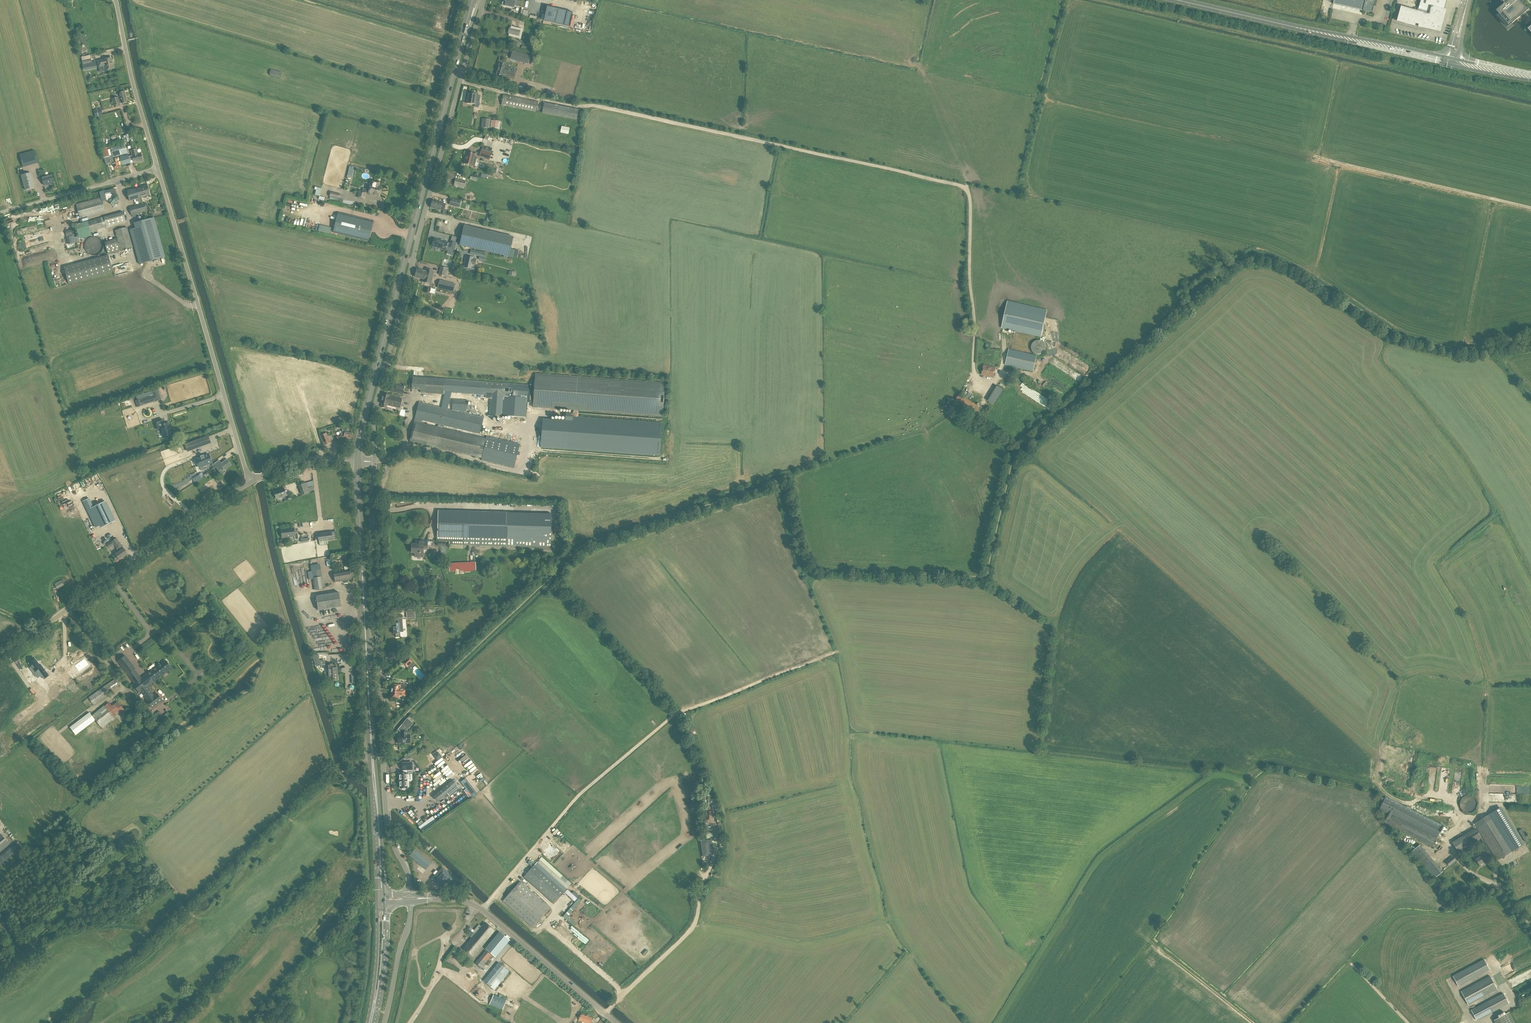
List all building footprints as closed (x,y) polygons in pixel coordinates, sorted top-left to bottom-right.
[(1333,4),(1363,11),(1363,9),(1366,10),(1365,10),(1368,10),(1372,11),(1372,13),(1375,0),(1326,0),(1334,2),(1333,4)] [(1396,21),(1415,26),(1440,32),(1446,10),(1446,9),(1444,9),(1446,0),(1421,0),(1418,11),(1402,6),(1401,6),(1396,21)] [(1505,4),(1497,12),(1510,26),(1528,10),(1519,0),(1501,0),(1505,4)] [(572,12),(547,6),(544,21),(569,26),(572,12)] [(509,33),(509,36),(521,39),(523,29),(511,26),(510,28),(509,28),(508,33),(509,33)] [(86,47),(85,44),(82,45),(77,46),(79,56),(82,55),(81,53),(87,52),(86,47)] [(512,50),(511,55),(517,56),(516,61),(528,64),(530,55),(518,52),(512,50)] [(82,57),(83,64),(92,62),(90,55),(82,57)] [(113,66),(111,58),(104,59),(104,60),(98,61),(99,66),(105,65),(106,70),(113,69),(113,68),(114,68),(114,66),(113,66)] [(514,79),(517,69),(506,65),(505,65),(500,64),(497,74),(502,76),(514,79)] [(127,102),(124,91),(119,93),(120,96),(112,99),(114,106),(120,104),(119,102),(122,102),(122,103),(127,102)] [(468,93),(466,103),(475,104),(479,105),(480,98),(477,98),(477,95),(468,93)] [(501,105),(533,111),(536,111),(537,102),(503,95),(501,105)] [(576,119),(578,111),(578,110),(544,103),(542,113),(576,119)] [(489,128),(490,120),(483,119),(482,127),(489,128)] [(499,129),(500,121),(492,120),(491,128),(499,129)] [(570,128),(562,126),(560,132),(569,134),(570,128)] [(125,143),(110,147),(113,157),(127,153),(125,143)] [(111,163),(107,147),(102,149),(104,158),(106,164),(111,163)] [(137,149),(131,150),(134,163),(143,161),(141,153),(138,154),(137,149)] [(23,167),(38,163),(34,150),(20,154),(23,167)] [(481,150),(479,156),(490,159),(492,152),(481,150)] [(475,154),(467,152),(464,164),(472,166),(475,154)] [(128,155),(120,157),(122,165),(124,164),(130,162),(128,156),(128,155)] [(26,190),(35,188),(30,173),(21,175),(26,190)] [(52,174),(42,177),(44,185),(45,185),(46,185),(50,184),(50,183),(54,182),(52,174)] [(455,178),(454,186),(464,189),(466,181),(455,178)] [(360,191),(358,197),(364,199),(366,193),(369,193),(373,194),(380,195),(381,188),(378,187),(379,182),(372,180),(370,189),(367,188),(366,189),(363,188),(362,192),(360,191)] [(147,185),(127,191),(130,201),(149,196),(150,196),(147,185)] [(317,187),(315,195),(319,196),(318,199),(324,201),(325,198),(320,196),(322,188),(317,187)] [(110,190),(100,192),(101,197),(105,196),(106,200),(109,201),(108,202),(113,206),(116,202),(119,200),(118,195),(113,195),(111,194),(110,190)] [(341,194),(331,191),(329,197),(339,199),(338,200),(340,201),(340,199),(341,194)] [(79,219),(104,212),(101,198),(75,205),(79,219)] [(461,201),(451,199),(450,204),(459,207),(461,201)] [(446,204),(442,203),(442,202),(433,200),(431,207),(432,208),(434,209),(435,208),(440,210),(441,209),(443,210),(444,210),(446,204)] [(130,216),(146,212),(144,204),(128,208),(130,216)] [(126,211),(76,225),(80,239),(91,236),(89,231),(128,221),(126,211)] [(368,241),(373,221),(339,213),(334,233),(368,241)] [(140,264),(165,257),(154,217),(134,223),(135,228),(131,229),(140,264)] [(510,249),(513,237),(464,226),(460,245),(509,256),(517,258),(518,251),(510,249)] [(114,231),(116,239),(103,242),(107,254),(131,248),(126,228),(114,231)] [(75,238),(74,236),(66,238),(68,245),(76,243),(76,242),(80,241),(78,237),(75,238)] [(434,238),(432,246),(445,250),(445,249),(448,250),(447,254),(453,256),(455,249),(452,248),(453,243),(454,242),(451,241),(450,243),(447,243),(447,242),(434,238)] [(64,267),(69,284),(113,272),(108,255),(64,267)] [(464,267),(463,271),(473,273),(474,269),(475,265),(476,259),(473,259),(473,258),(466,256),(465,259),(466,259),(464,267)] [(425,271),(420,270),(417,269),(415,277),(423,279),(422,281),(431,284),(435,271),(425,269),(425,271)] [(440,280),(438,288),(449,290),(451,283),(440,280)] [(1006,306),(1002,327),(1041,336),(1046,315),(1047,311),(1007,302),(1006,306)] [(1046,348),(1046,347),(1046,346),(1045,345),(1045,344),(1044,343),(1043,342),(1042,341),(1041,341),(1040,341),(1039,340),(1038,340),(1037,341),(1036,341),(1035,341),(1034,342),(1033,343),(1032,344),(1032,345),(1031,345),(1031,346),(1031,347),(1031,348),(1031,349),(1031,350),(1032,350),(1032,351),(1032,352),(1033,352),(1033,353),(1034,353),(1035,354),(1036,354),(1037,355),(1038,355),(1039,355),(1040,355),(1040,354),(1041,354),(1042,354),(1043,353),(1044,353),(1044,352),(1045,351),(1045,350),(1046,349),(1046,348)] [(1005,365),(1033,371),(1037,356),(1009,349),(1005,365)] [(993,377),(995,368),(984,365),(982,375),(993,377)] [(665,382),(535,373),(533,407),(663,416),(665,382)] [(492,382),(413,377),(412,389),(421,390),(420,392),(443,394),(443,392),(491,395),(492,382)] [(489,414),(502,415),(504,383),(492,382),(491,395),(489,414)] [(504,383),(502,415),(525,417),(527,398),(528,385),(504,383)] [(403,391),(404,387),(397,385),(396,389),(391,388),(390,391),(403,394),(404,391),(403,391)] [(993,404),(1002,389),(997,386),(988,401),(993,404)] [(144,405),(143,405),(155,401),(155,402),(161,400),(158,390),(152,392),(153,395),(153,396),(136,401),(138,407),(144,405)] [(152,391),(136,396),(137,400),(153,395),(152,392),(152,391)] [(399,408),(402,398),(383,394),(381,404),(382,404),(381,407),(385,408),(386,407),(387,405),(399,408)] [(955,401),(975,414),(980,407),(959,394),(955,401)] [(468,400),(453,399),(452,410),(457,411),(467,412),(468,400)] [(423,420),(438,424),(444,425),(480,434),(484,418),(457,411),(452,410),(419,402),(415,419),(416,419),(423,420)] [(541,445),(563,446),(659,453),(661,423),(566,416),(565,420),(543,419),(541,445)] [(164,437),(172,435),(168,423),(163,425),(162,419),(154,421),(156,427),(160,426),(164,437)] [(423,420),(416,419),(415,422),(414,422),(410,441),(482,458),(487,438),(443,428),(444,425),(438,424),(437,427),(422,423),(423,420)] [(352,438),(353,433),(349,432),(349,431),(348,430),(346,430),(345,430),(342,430),(341,434),(336,437),(337,439),(344,436),(352,438)] [(328,443),(330,443),(327,433),(321,435),(324,445),(328,443)] [(514,467),(519,444),(487,436),(487,438),(482,458),(482,460),(514,467)] [(203,438),(190,443),(192,449),(205,444),(203,438)] [(209,468),(208,464),(212,463),(208,454),(204,456),(204,455),(200,456),(200,457),(196,459),(198,463),(198,464),(200,467),(202,471),(209,468)] [(222,475),(226,472),(225,470),(231,465),(227,459),(221,464),(219,460),(212,465),(214,468),(216,466),(222,475)] [(195,483),(201,478),(199,475),(192,479),(195,483)] [(218,478),(215,480),(221,487),(224,485),(218,478)] [(306,483),(299,485),(302,495),(310,492),(306,483)] [(277,499),(286,496),(284,488),(274,491),(277,499)] [(84,501),(88,510),(96,527),(100,525),(101,527),(115,521),(105,501),(93,507),(89,498),(84,501)] [(551,547),(552,514),(438,511),(437,541),(450,541),(449,544),(551,547)] [(295,539),(298,539),(298,533),(295,533),(294,528),(281,530),(282,538),(295,536),(295,539)] [(319,541),(332,539),(331,532),(318,533),(319,541)] [(117,538),(112,541),(119,551),(116,554),(112,556),(116,562),(127,554),(123,548),(117,538)] [(427,548),(427,541),(419,541),(419,544),(412,544),(412,552),(415,552),(415,556),(422,557),(423,548),(427,548)] [(336,582),(343,581),(343,582),(344,583),(347,582),(348,582),(348,580),(351,579),(350,570),(334,572),(336,582)] [(313,578),(315,590),(323,589),(321,577),(318,577),(313,578)] [(57,589),(64,585),(61,581),(55,584),(57,589)] [(318,610),(341,606),(339,593),(316,596),(318,610)] [(395,623),(393,623),(393,625),(393,627),(394,634),(395,634),(396,637),(400,636),(400,632),(403,631),(402,620),(402,616),(394,616),(394,620),(395,620),(395,623)] [(133,685),(140,693),(141,691),(148,700),(147,701),(152,708),(162,700),(157,693),(153,696),(146,686),(157,678),(157,679),(160,677),(159,675),(155,678),(151,672),(141,680),(134,670),(135,669),(126,656),(118,661),(135,683),(133,685)] [(407,667),(413,662),(408,657),(403,662),(407,667)] [(35,658),(29,663),(32,667),(30,668),(38,678),(41,675),(44,679),(49,676),(40,664),(39,664),(38,662),(35,658)] [(84,658),(75,665),(79,671),(89,664),(84,658)] [(151,672),(155,678),(159,675),(160,677),(163,675),(162,674),(166,671),(167,672),(172,668),(166,660),(151,671),(152,672),(151,672)] [(329,680),(338,680),(337,668),(333,668),(333,664),(326,665),(326,668),(328,668),(329,680)] [(58,683),(53,687),(58,694),(67,688),(70,692),(66,695),(70,700),(78,693),(75,689),(72,691),(68,685),(69,684),(65,679),(61,681),(62,682),(59,684),(58,683)] [(88,698),(93,705),(112,692),(111,690),(119,684),(115,679),(88,698)] [(400,685),(392,684),(391,691),(406,693),(406,689),(406,686),(406,685),(400,684),(400,685)] [(121,714),(125,711),(118,702),(112,707),(109,703),(93,715),(101,726),(114,716),(114,717),(119,713),(121,714)] [(166,720),(159,711),(154,715),(161,724),(166,720)] [(401,735),(397,735),(398,743),(410,742),(410,734),(407,734),(407,728),(408,728),(412,723),(407,718),(401,726),(404,728),(402,729),(403,732),(400,732),(400,733),(401,733),(401,735)] [(442,757),(437,751),(432,756),(428,758),(432,764),(436,762),(442,757)] [(412,779),(412,769),(412,762),(402,763),(403,770),(403,773),(399,773),(400,780),(412,779)] [(466,778),(460,782),(468,792),(474,788),(466,778)] [(400,780),(400,788),(402,788),(402,789),(403,790),(404,789),(405,789),(406,788),(407,788),(407,787),(409,787),(408,781),(411,781),(412,780),(412,779),(400,780)] [(438,801),(447,793),(450,797),(460,788),(453,780),(449,783),(434,796),(438,801)] [(1468,813),(1469,813),(1471,813),(1472,812),(1473,812),(1474,811),(1475,811),(1475,810),(1476,810),(1476,809),(1476,808),(1477,807),(1477,806),(1477,805),(1477,804),(1477,803),(1477,802),(1477,801),(1476,800),(1476,799),(1475,798),(1474,797),(1473,796),(1472,796),(1471,795),(1470,795),(1469,795),(1468,795),(1467,795),(1466,796),(1465,796),(1464,796),(1463,797),(1462,798),(1462,799),(1461,799),(1461,800),(1460,801),(1460,802),(1460,803),(1460,804),(1460,805),(1460,806),(1460,807),(1460,808),(1461,808),(1461,809),(1462,810),(1463,811),(1464,812),(1465,812),(1466,812),(1466,813),(1467,813),(1468,813)] [(1432,846),(1436,838),(1443,826),(1386,797),(1380,809),(1389,814),(1385,822),(1432,846)] [(1475,823),(1497,860),(1523,845),(1500,807),(1475,823)] [(425,822),(418,827),(422,831),(436,821),(433,816),(428,819),(425,822)] [(1460,854),(1483,840),(1476,829),(1453,843),(1460,854)] [(712,831),(704,831),(705,839),(713,838),(712,831)] [(0,834),(0,851),(8,843),(2,835),(0,833),(0,834)] [(712,841),(712,840),(708,841),(708,840),(700,841),(703,857),(711,856),(710,853),(714,852),(713,847),(714,847),(715,846),(714,841),(713,841),(712,841)] [(414,849),(409,855),(426,869),(431,863),(414,849)] [(1479,864),(1493,857),(1489,850),(1480,855),(1480,856),(1476,859),(1479,864)] [(553,903),(564,891),(535,865),(524,877),(553,903)] [(453,878),(442,868),(432,879),(443,889),(453,878)] [(532,927),(549,908),(520,881),(503,900),(532,927)] [(567,889),(564,891),(574,901),(579,896),(574,891),(572,893),(567,889)] [(1462,894),(1455,889),(1451,894),(1458,899),(1462,894)] [(473,956),(494,931),(484,923),(464,948),(473,956)] [(465,932),(470,936),(473,933),(469,929),(471,928),(469,926),(466,930),(467,930),(465,932)] [(499,931),(485,948),(495,957),(509,940),(499,931)] [(482,969),(492,956),(485,950),(475,963),(482,969)] [(1459,986),(1490,970),(1485,959),(1454,976),(1459,986)] [(491,986),(499,978),(498,977),(505,968),(500,963),(484,981),(489,985),(490,985),(491,986)] [(1469,1005),(1497,989),(1490,976),(1462,991),(1469,1005)] [(1477,1020),(1493,1012),(1509,1004),(1504,993),(1471,1010),(1477,1020)] [(507,1000),(494,995),(490,1004),(503,1009),(505,1004),(509,1005),(510,1001),(507,1000)] [(1509,1012),(1494,1020),(1495,1022),(1515,1022),(1509,1012)] [(592,1019),(581,1014),(579,1019),(587,1022),(590,1022),(592,1019)]
